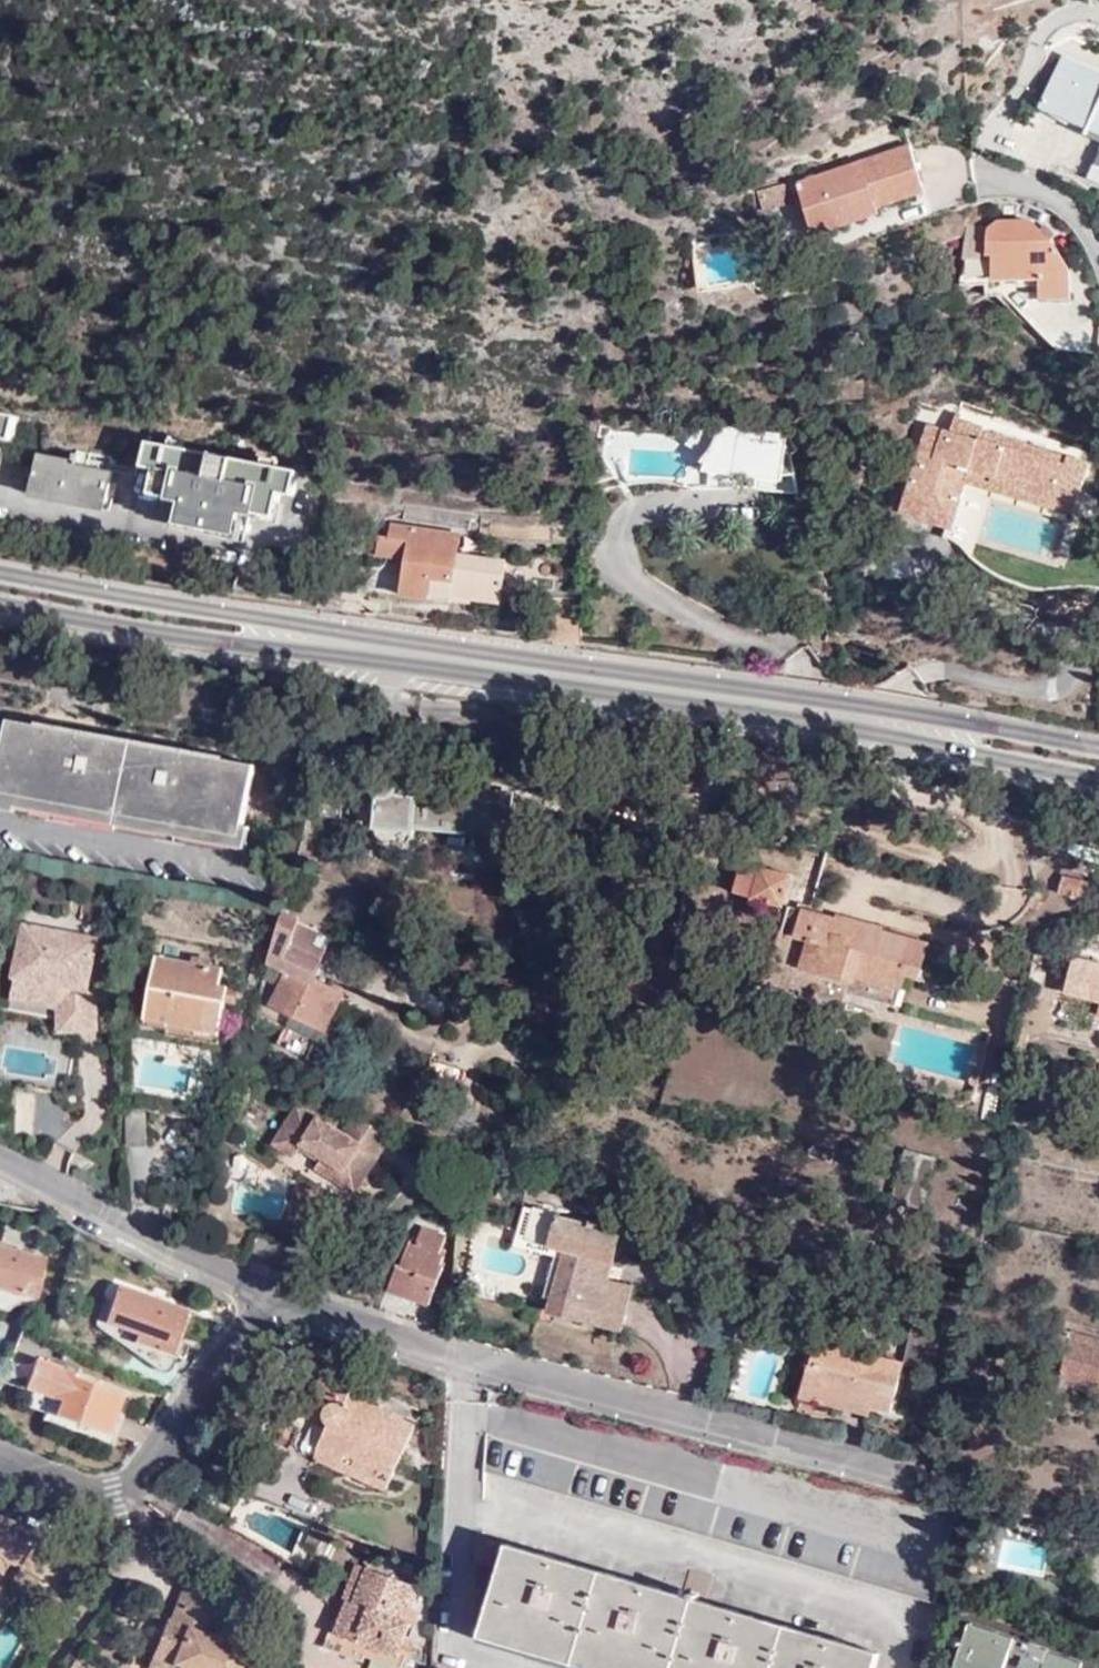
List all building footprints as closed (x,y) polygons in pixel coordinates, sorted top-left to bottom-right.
[(1042,109),(1098,134),(1098,74),(1064,59),(1042,109)] [(908,148),(797,183),(809,226),(922,192),(908,148)] [(1085,183),(1098,189),(1098,152),(1085,183)] [(983,230),(983,257),(993,258),(992,282),(1037,284),(1037,302),(1068,302),(1069,275),(1031,222),(991,221),(983,230)] [(0,414),(0,440),(9,442),(14,416),(0,414)] [(741,422),(738,428),(700,422),(685,443),(709,460),(703,475),(725,474),(736,475),(758,479),(783,482),(784,475),(790,434),(761,430),(760,426),(758,423),(755,420),(751,419),(747,419),(741,422)] [(920,419),(892,507),(949,526),(965,480),(1064,514),(1074,484),(1053,477),(1058,463),(920,419)] [(784,475),(797,475),(793,455),(800,449),(790,434),(784,475)] [(154,458),(149,482),(162,484),(158,509),(181,513),(178,531),(214,538),(254,547),(257,528),(279,532),(283,509),(297,511),(302,488),(154,458)] [(105,473),(33,459),(27,493),(98,506),(105,473)] [(407,497),(405,510),(472,518),(473,506),(407,497)] [(406,543),(405,550),(402,585),(455,590),(456,585),(503,591),(507,550),(459,544),(461,523),(393,516),(392,527),(377,526),(375,540),(406,543)] [(375,548),(405,550),(406,543),(375,540),(375,548)] [(56,810),(58,801),(77,804),(74,813),(159,829),(162,821),(181,824),(179,832),(240,844),(256,765),(225,760),(226,755),(158,743),(156,747),(111,738),(111,734),(40,720),(38,725),(10,718),(0,774),(0,798),(56,810)] [(508,804),(508,794),(400,787),(399,780),(392,773),(384,775),(380,777),(377,784),(377,789),(380,793),(379,826),(386,840),(393,845),(406,847),(419,847),(420,829),(464,832),(464,829),(514,831),(515,804),(508,804)] [(58,801),(56,810),(56,813),(74,817),(74,813),(77,804),(58,801)] [(178,836),(179,832),(181,824),(162,821),(159,829),(159,833),(178,836)] [(760,870),(743,865),(737,890),(753,896),(752,900),(770,905),(771,900),(782,903),(790,876),(761,868),(760,870)] [(1080,881),(1059,876),(1057,889),(1077,894),(1080,881)] [(926,942),(803,909),(794,940),(779,937),(766,985),(846,1008),(850,992),(896,1005),(905,970),(917,973),(926,942)] [(303,920),(285,911),(269,963),(288,972),(273,1004),(331,1031),(344,1000),(327,992),(332,984),(316,976),(324,959),(291,943),(303,920)] [(335,936),(303,920),(291,943),(324,959),(335,936)] [(96,939),(25,925),(23,938),(18,963),(13,991),(68,1001),(69,1011),(79,1011),(80,1023),(99,1021),(97,994),(86,995),(96,939)] [(18,963),(23,938),(8,936),(4,960),(18,963)] [(227,968),(159,956),(148,1015),(173,1020),(173,1023),(223,1033),(231,985),(223,982),(227,968)] [(1073,957),(1065,991),(1098,1000),(1098,963),(1073,957)] [(753,969),(737,964),(733,977),(750,982),(753,969)] [(68,1001),(13,991),(12,999),(60,1009),(61,1029),(99,1027),(99,1021),(80,1023),(79,1011),(69,1011),(68,1001)] [(299,1147),(318,1159),(321,1161),(324,1156),(342,1168),(335,1180),(354,1192),(368,1169),(364,1166),(368,1159),(373,1162),(389,1136),(357,1115),(345,1134),(298,1104),(274,1142),(294,1155),(299,1147)] [(148,1109),(128,1109),(130,1145),(148,1145),(148,1109)] [(313,1166),(335,1180),(342,1168),(324,1156),(321,1161),(318,1159),(313,1166)] [(364,1166),(368,1169),(373,1162),(368,1159),(364,1166)] [(596,1316),(631,1324),(640,1288),(617,1281),(630,1229),(601,1221),(598,1226),(568,1218),(570,1214),(543,1206),(533,1243),(573,1255),(557,1316),(593,1325),(596,1316)] [(396,1290),(434,1304),(447,1268),(443,1266),(447,1257),(440,1253),(448,1235),(429,1228),(422,1246),(416,1243),(408,1267),(404,1265),(396,1290)] [(35,1295),(22,1291),(26,1277),(39,1280),(46,1255),(0,1242),(0,1304),(5,1306),(17,1298),(30,1301),(33,1298),(35,1295)] [(1092,1242),(1090,1253),(1098,1255),(1098,1244),(1092,1242)] [(22,1291),(35,1295),(39,1280),(26,1277),(22,1291)] [(187,1307),(119,1283),(104,1327),(134,1340),(130,1350),(140,1354),(158,1368),(171,1350),(187,1307)] [(547,1313),(532,1309),(529,1320),(544,1324),(547,1313)] [(628,1334),(631,1324),(596,1316),(593,1325),(628,1334)] [(906,1362),(935,1369),(945,1327),(915,1320),(906,1355),(818,1333),(801,1394),(870,1413),(873,1403),(892,1408),(906,1362)] [(1073,1334),(1062,1376),(1098,1386),(1098,1341),(1073,1334)] [(108,1432),(123,1393),(72,1374),(73,1369),(33,1355),(24,1382),(52,1392),(47,1408),(108,1432)] [(357,1389),(324,1373),(311,1403),(326,1411),(330,1418),(334,1424),(328,1437),(303,1425),(294,1444),(389,1487),(416,1424),(384,1409),(386,1402),(357,1389)] [(0,1525),(0,1552),(24,1566),(37,1547),(0,1525)] [(879,1653),(510,1544),(504,1566),(483,1559),(475,1588),(495,1595),(485,1628),(620,1667),(875,1667),(879,1653)] [(357,1600),(372,1564),(359,1559),(346,1595),(352,1598),(357,1600)] [(418,1582),(372,1564),(357,1600),(352,1598),(340,1630),(362,1639),(367,1629),(406,1646),(416,1621),(405,1617),(418,1582)] [(186,1581),(170,1617),(166,1615),(147,1661),(165,1667),(169,1667),(174,1659),(195,1667),(261,1667),(262,1666),(242,1657),(246,1649),(206,1632),(222,1596),(186,1581)] [(1011,1652),(1022,1655),(1019,1667),(1023,1667),(1081,1667),(1083,1662),(970,1623),(955,1667),(1006,1667),(1011,1652)] [(402,1655),(406,1646),(367,1629),(362,1639),(402,1655)]
